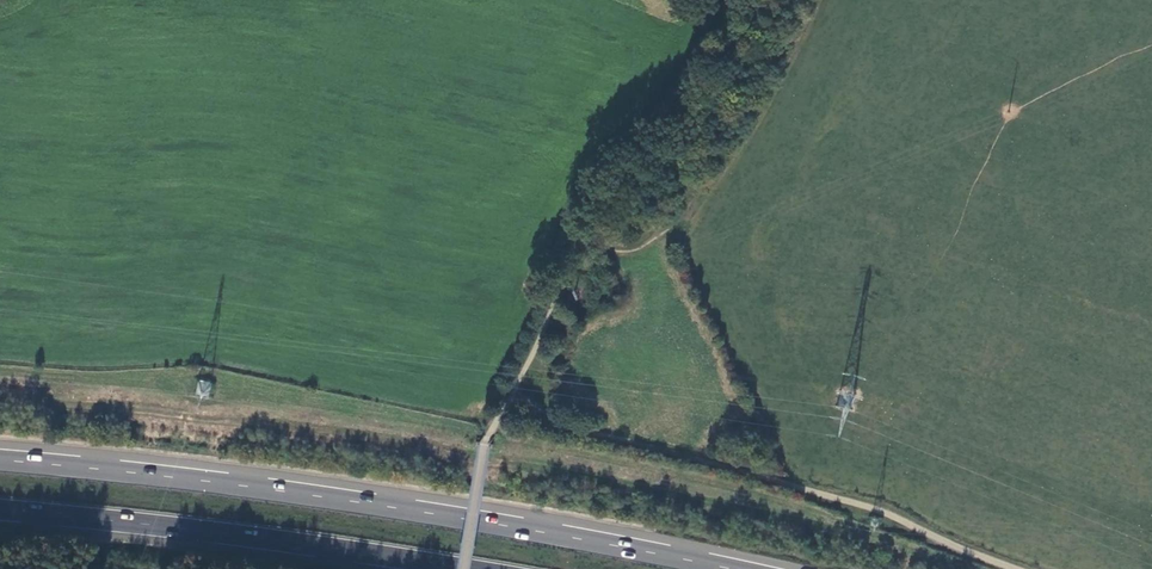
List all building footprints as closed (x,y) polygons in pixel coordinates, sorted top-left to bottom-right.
[(198,381),(197,392),(209,394),(211,382),(198,381)]
